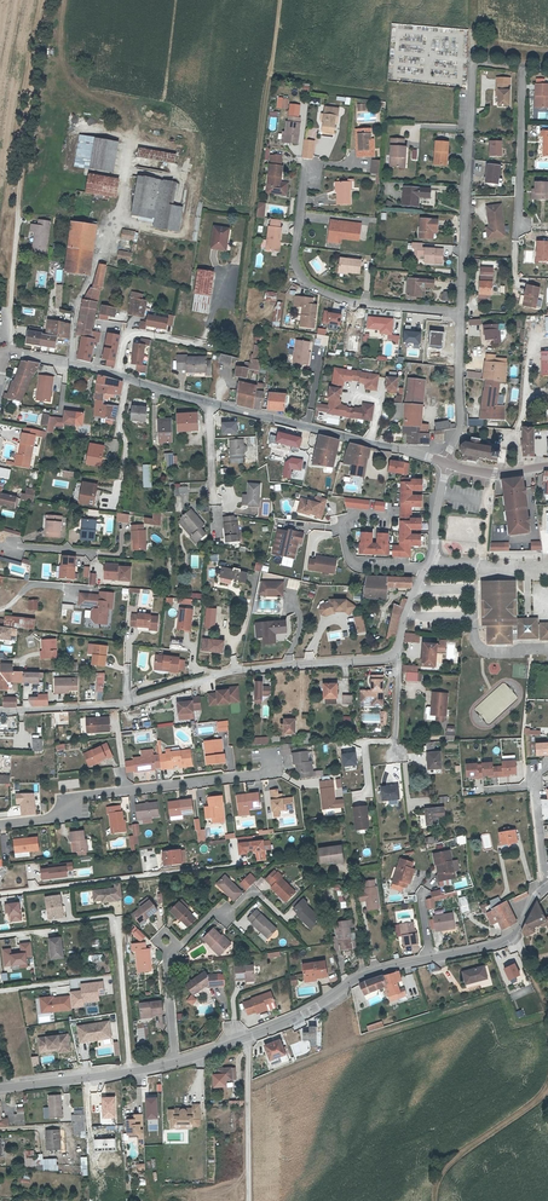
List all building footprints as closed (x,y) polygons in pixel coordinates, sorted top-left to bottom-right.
[(540,108),(547,108),(547,85),(538,85),(538,97),(540,97),(540,108)] [(501,92),(500,98),(500,107),(511,108),(512,92),(510,92),(510,86),(499,86),(498,92),(501,92)] [(325,110),(325,119),(326,119),(325,125),(324,125),(323,134),(334,135),(335,126),(336,119),(339,119),(339,112),(325,110)] [(286,124),(285,134),(287,134),(286,144),(298,146),(300,126),(299,126),(299,120),(289,119),(288,125),(286,124)] [(371,143),(371,137),(367,137),(367,132),(359,133),(359,143),(360,143),(361,148),(360,148),(360,154),(362,154),(362,159),(374,159),(373,143),(371,143)] [(95,140),(84,138),(80,168),(90,170),(95,140)] [(119,144),(95,140),(90,170),(114,174),(119,144)] [(393,149),(393,154),(408,155),(408,150),(406,150),(406,142),(392,140),(391,148),(393,149)] [(315,143),(305,142),(303,160),(313,161),(315,143)] [(447,155),(450,155),(450,145),(437,144),(437,156),(447,157),(447,155)] [(183,160),(138,153),(137,159),(182,166),(183,160)] [(408,155),(393,154),(392,168),(404,169),(405,159),(408,159),(408,155)] [(436,167),(446,168),(447,157),(437,156),(436,167)] [(270,166),(268,189),(278,190),(277,196),(288,197),(288,191),(289,185),(281,185),(279,184),(280,179),(282,179),(283,168),(282,168),(281,157),(271,157),(271,167),(270,166)] [(372,176),(380,177),(382,163),(373,163),(372,176)] [(492,165),(488,184),(499,186),(503,167),(492,165)] [(119,182),(89,177),(86,192),(116,197),(119,182)] [(172,184),(138,178),(132,216),(139,217),(139,220),(158,223),(157,229),(179,232),(183,210),(168,208),(172,184)] [(351,206),(350,191),(349,191),(349,184),(348,184),(338,184),(339,206),(351,206)] [(537,202),(547,203),(547,185),(537,185),(537,192),(537,202)] [(407,189),(406,207),(421,207),(421,197),(433,198),(433,190),(407,189)] [(501,206),(486,208),(489,229),(490,234),(495,233),(496,239),(506,238),(501,206)] [(34,241),(32,253),(45,255),(50,223),(39,221),(38,226),(31,225),(30,232),(35,232),(34,238),(37,238),(36,242),(34,241)] [(68,248),(90,251),(93,225),(71,221),(68,242),(68,246),(68,248)] [(271,221),(270,228),(277,229),(280,229),(281,222),(271,221)] [(423,241),(434,242),(434,233),(441,234),(442,222),(425,221),(423,241)] [(362,227),(340,224),(340,227),(332,226),(329,245),(342,247),(343,243),(360,245),(362,227)] [(280,229),(277,229),(269,228),(266,250),(279,252),(281,229),(280,229)] [(212,249),(224,251),(225,242),(228,242),(230,231),(214,229),(212,249)] [(490,234),(489,229),(486,229),(488,240),(496,239),(495,233),(490,234)] [(424,250),(424,245),(415,244),(414,250),(417,251),(417,254),(420,254),(420,255),(419,259),(427,259),(427,260),(427,263),(427,266),(441,267),(441,262),(441,261),(443,261),(444,256),(436,255),(436,251),(424,250)] [(539,260),(539,264),(547,265),(547,244),(539,244),(538,254),(540,254),(539,260)] [(65,267),(64,273),(88,275),(90,251),(68,248),(67,256),(66,257),(66,258),(65,267)] [(119,251),(117,260),(129,262),(131,254),(119,251)] [(257,253),(255,266),(261,267),(263,254),(257,253)] [(420,254),(417,254),(416,262),(427,263),(427,260),(427,259),(419,259),(420,255),(420,254)] [(348,273),(348,275),(360,276),(361,263),(340,261),(339,272),(348,273)] [(103,285),(106,265),(100,264),(93,288),(91,288),(88,294),(97,295),(98,295),(100,295),(101,289),(102,289),(103,285)] [(199,273),(196,295),(212,297),(214,275),(199,273)] [(483,275),(483,294),(495,295),(496,276),(483,275)] [(436,283),(412,282),(411,297),(425,298),(425,293),(429,293),(429,289),(436,289),(436,283)] [(528,287),(525,297),(527,297),(524,308),(535,311),(541,291),(528,287)] [(264,291),(264,301),(276,301),(276,291),(264,291)] [(131,292),(131,293),(129,302),(130,303),(129,309),(134,311),(133,315),(143,317),(146,301),(140,300),(142,294),(131,292)] [(79,321),(79,323),(79,324),(93,326),(98,295),(97,295),(88,294),(85,300),(83,300),(82,308),(79,321)] [(212,297),(196,295),(194,311),(210,313),(212,297)] [(302,329),(309,330),(311,327),(317,328),(317,322),(315,322),(315,319),(317,319),(319,307),(315,307),(315,301),(298,299),(297,308),(304,309),(302,329)] [(113,308),(102,306),(100,319),(107,320),(108,315),(111,316),(113,308)] [(320,323),(338,327),(341,315),(323,311),(320,323)] [(157,328),(159,317),(149,315),(148,323),(140,321),(139,330),(147,331),(148,327),(157,328)] [(171,319),(159,317),(157,328),(169,331),(171,319)] [(370,330),(381,331),(385,332),(384,336),(393,336),(394,321),(371,318),(370,330)] [(468,320),(468,336),(480,336),(480,326),(480,320),(468,320)] [(57,336),(69,338),(70,324),(48,321),(46,334),(57,336)] [(502,325),(483,326),(483,331),(484,331),(484,341),(491,341),(499,341),(501,341),(504,338),(503,330),(502,330),(502,325)] [(41,345),(42,334),(42,330),(30,328),(29,332),(28,332),(26,343),(41,345)] [(92,331),(79,329),(78,336),(87,337),(93,338),(94,333),(94,331),(92,331)] [(317,330),(315,339),(320,340),(319,345),(325,346),(328,332),(317,330)] [(97,333),(94,333),(93,338),(87,337),(87,341),(83,341),(82,344),(87,345),(86,348),(113,351),(114,335),(97,332),(97,333)] [(46,334),(42,334),(41,345),(55,348),(57,336),(46,334)] [(351,347),(352,339),(345,338),(344,352),(354,354),(355,347),(351,347)] [(306,360),(307,353),(309,343),(296,341),(292,362),(307,365),(307,360),(306,360)] [(250,359),(260,361),(261,356),(262,349),(262,348),(262,347),(253,345),(252,354),(251,354),(250,359)] [(136,352),(135,360),(146,362),(147,353),(136,352)] [(221,356),(220,362),(231,364),(231,362),(237,360),(237,358),(222,355),(221,355),(221,356)] [(117,357),(114,356),(112,360),(107,359),(105,367),(106,367),(111,368),(112,368),(115,369),(116,361),(117,357)] [(185,369),(185,357),(185,356),(176,356),(176,370),(185,369)] [(185,357),(185,369),(185,372),(205,372),(205,376),(210,375),(209,360),(205,360),(205,357),(185,357)] [(437,368),(448,369),(449,362),(408,358),(407,365),(437,368)] [(260,361),(250,359),(250,360),(249,367),(249,368),(249,369),(253,370),(253,374),(258,374),(260,361)] [(18,375),(33,377),(38,368),(38,366),(39,365),(40,364),(23,361),(21,369),(20,369),(18,375)] [(483,379),(485,379),(500,381),(506,381),(507,362),(485,361),(483,379)] [(247,369),(236,367),(236,368),(236,369),(235,376),(234,376),(246,378),(247,369)] [(365,389),(376,390),(379,375),(362,372),(352,370),(352,371),(335,368),(332,383),(334,383),(333,387),(330,387),(328,397),(330,398),(327,413),(344,416),(354,418),(354,417),(371,421),(373,406),(363,404),(362,409),(355,408),(355,409),(346,407),(346,406),(339,405),(340,400),(339,399),(340,389),(342,389),(343,384),(344,379),(351,381),(351,380),(360,381),(359,382),(366,383),(365,389)] [(12,395),(9,395),(8,398),(21,401),(23,398),(33,377),(18,375),(17,377),(16,380),(15,382),(14,384),(14,387),(13,391),(12,395)] [(53,378),(40,376),(36,399),(50,401),(53,378)] [(95,400),(102,401),(102,399),(102,397),(103,394),(107,395),(120,396),(122,383),(113,380),(102,377),(100,377),(98,376),(97,383),(95,390),(93,400),(95,400)] [(398,379),(387,378),(386,389),(388,389),(388,393),(396,394),(398,379)] [(423,405),(424,380),(408,378),(408,382),(405,382),(404,389),(406,389),(404,405),(405,405),(405,413),(407,413),(407,419),(405,419),(405,426),(408,426),(408,433),(419,433),(419,434),(420,434),(420,426),(421,405),(423,405)] [(496,411),(497,405),(500,381),(485,379),(484,390),(487,390),(487,403),(483,403),(482,412),(496,411)] [(237,405),(253,408),(253,407),(255,396),(255,395),(255,391),(256,389),(256,386),(239,382),(237,405)] [(258,409),(260,409),(262,392),(263,384),(257,383),(256,386),(256,389),(255,391),(255,395),(255,396),(253,407),(253,408),(253,409),(258,409)] [(267,410),(284,411),(286,395),(275,394),(269,393),(268,393),(267,409),(267,410)] [(403,407),(403,404),(402,404),(394,403),(393,418),(403,419),(403,407)] [(94,413),(93,415),(100,416),(99,417),(105,418),(104,423),(110,424),(111,419),(108,419),(111,407),(101,406),(94,405),(94,410),(94,413)] [(482,412),(481,412),(481,419),(503,418),(504,406),(497,405),(496,411),(482,412)] [(133,406),(132,420),(145,421),(146,407),(133,406)] [(108,419),(111,419),(113,420),(118,407),(111,407),(108,419)] [(75,425),(76,413),(65,411),(64,419),(54,418),(53,426),(63,427),(63,424),(75,425)] [(178,431),(197,430),(196,420),(197,420),(196,413),(177,414),(177,417),(177,420),(178,431)] [(338,424),(339,416),(327,415),(327,423),(338,424)] [(49,418),(43,417),(41,426),(47,427),(49,418)] [(172,421),(158,422),(158,442),(173,442),(172,425),(172,422),(172,421)] [(220,434),(236,434),(235,422),(219,422),(220,434)] [(436,432),(444,430),(451,429),(450,423),(434,425),(436,432)] [(420,434),(428,434),(428,426),(420,426),(420,434)] [(523,438),(523,443),(523,444),(523,454),(523,456),(534,456),(534,429),(517,427),(517,429),(523,430),(523,438)] [(20,456),(18,456),(15,468),(19,469),(28,471),(32,455),(33,447),(36,436),(39,437),(40,432),(25,428),(24,434),(23,434),(22,440),(21,444),(23,444),(23,445),(20,456)] [(290,428),(290,433),(296,434),(311,438),(311,433),(308,432),(290,428)] [(435,442),(444,442),(444,430),(436,432),(435,432),(435,442)] [(419,433),(408,433),(402,432),(402,445),(403,445),(408,445),(426,445),(429,445),(429,434),(428,434),(420,434),(419,434),(419,433)] [(317,448),(322,449),(325,436),(323,436),(319,435),(317,448)] [(322,449),(336,453),(339,440),(325,436),(322,449)] [(463,454),(462,460),(468,461),(475,463),(477,458),(498,461),(500,449),(486,446),(487,443),(480,441),(480,439),(472,438),(471,443),(466,442),(461,446),(460,450),(463,454)] [(243,439),(229,440),(230,455),(243,454),(243,439)] [(230,455),(229,440),(222,440),(222,455),(230,455)] [(90,442),(86,462),(98,465),(100,455),(102,456),(104,445),(90,442)] [(346,452),(344,459),(352,460),(352,464),(351,475),(362,477),(366,448),(363,447),(350,443),(346,452)] [(327,457),(325,467),(333,468),(336,453),(322,449),(320,456),(327,457)] [(174,470),(173,463),(173,461),(173,458),(173,454),(173,453),(165,454),(165,470),(174,470)] [(320,456),(315,454),(313,466),(325,467),(327,457),(320,456)] [(6,466),(15,468),(18,456),(16,456),(14,465),(7,463),(6,466)] [(390,461),(389,471),(406,474),(407,464),(390,461)] [(283,479),(289,481),(290,476),(292,465),(289,465),(286,465),(283,479)] [(0,469),(0,478),(9,481),(11,472),(8,471),(0,469)] [(502,480),(501,480),(502,486),(503,486),(504,496),(507,496),(508,504),(505,505),(506,511),(509,511),(510,520),(507,520),(509,535),(530,533),(528,522),(528,517),(525,494),(524,488),(522,477),(518,478),(512,479),(502,480)] [(411,479),(401,479),(400,512),(411,512),(411,507),(421,507),(421,496),(415,496),(415,498),(411,498),(411,489),(415,489),(415,491),(421,491),(422,480),(411,480),(411,479)] [(83,482),(79,502),(90,504),(92,495),(94,495),(96,484),(83,482)] [(247,484),(246,494),(247,494),(246,505),(257,506),(260,485),(247,484)] [(30,501),(33,502),(34,495),(35,491),(27,490),(25,500),(30,501)] [(4,506),(4,504),(16,507),(18,498),(3,494),(0,493),(0,505),(4,506)] [(315,503),(301,499),(297,512),(305,514),(306,512),(317,515),(316,517),(321,519),(326,500),(316,497),(315,503)] [(347,498),(346,507),(368,509),(369,501),(347,498)] [(385,502),(376,501),(375,510),(384,511),(385,502)] [(1,515),(13,518),(15,512),(2,509),(1,515)] [(195,545),(205,536),(200,529),(204,526),(190,510),(180,518),(194,535),(190,538),(195,545)] [(116,512),(115,521),(128,522),(129,513),(116,512)] [(400,513),(400,546),(397,546),(397,555),(409,556),(410,547),(410,545),(420,546),(420,535),(414,535),(414,537),(410,537),(410,528),(414,528),(414,530),(420,530),(421,519),(410,519),(410,514),(400,513)] [(46,516),(45,528),(45,536),(58,537),(60,517),(46,516)] [(222,516),(225,542),(238,541),(236,521),(232,521),(232,516),(222,516)] [(194,535),(180,518),(176,522),(190,538),(194,535)] [(82,530),(80,530),(79,540),(93,541),(94,521),(83,520),(82,530)] [(133,540),(133,550),(145,550),(144,531),(142,531),(142,525),(131,526),(131,540),(133,540)] [(280,565),(292,567),(297,544),(301,544),(303,533),(277,527),(270,554),(282,557),(280,565)] [(371,540),(372,534),(361,533),(361,543),(360,543),(359,554),(388,555),(388,545),(387,545),(388,534),(378,534),(377,541),(378,541),(378,544),(370,544),(370,540),(371,540)] [(541,542),(531,542),(532,551),(541,550),(542,550),(542,548),(541,542)] [(503,543),(490,544),(489,552),(503,551),(503,543)] [(334,574),(337,558),(315,555),(314,559),(308,558),(306,570),(334,574)] [(61,557),(60,567),(61,567),(60,578),(73,579),(74,558),(61,557)] [(24,574),(26,564),(21,563),(21,566),(14,564),(12,572),(24,574)] [(112,567),(113,564),(104,564),(103,580),(129,582),(130,568),(120,568),(112,567)] [(238,582),(238,581),(245,582),(247,573),(240,571),(241,569),(234,568),(233,570),(223,567),(222,576),(233,578),(233,581),(238,582)] [(387,600),(387,590),(396,591),(396,588),(412,588),(412,578),(367,577),(363,588),(363,598),(387,600)] [(288,578),(286,588),(297,590),(299,581),(288,578)] [(283,597),(283,581),(258,581),(258,597),(283,597)] [(481,626),(482,626),(482,588),(485,588),(485,586),(487,584),(490,584),(494,583),(495,583),(498,583),(501,583),(505,583),(508,584),(511,585),(511,588),(514,588),(514,620),(516,620),(515,581),(480,581),(481,626)] [(539,638),(539,640),(547,640),(547,623),(539,623),(539,624),(537,624),(534,624),(519,624),(518,622),(518,621),(517,620),(516,620),(514,620),(514,588),(511,588),(511,585),(508,584),(505,583),(501,583),(498,583),(495,583),(494,583),(490,584),(487,584),(485,586),(485,588),(482,588),(482,626),(486,625),(486,644),(494,644),(494,641),(503,641),(503,644),(511,643),(511,640),(516,640),(518,638),(539,638)] [(91,595),(90,606),(97,607),(96,609),(95,609),(93,611),(92,619),(95,624),(102,624),(102,620),(108,621),(109,609),(113,609),(114,594),(101,592),(100,596),(91,595)] [(386,638),(396,641),(399,624),(400,620),(400,619),(400,618),(401,617),(403,612),(407,599),(403,598),(399,606),(393,604),(386,638)] [(190,608),(190,599),(178,599),(177,608),(190,608)] [(338,609),(338,612),(345,612),(349,615),(355,607),(346,601),(329,600),(329,603),(326,605),(322,606),(320,610),(322,613),(325,614),(332,611),(335,611),(335,609),(338,609)] [(322,606),(326,605),(325,603),(320,605),(319,610),(321,614),(325,616),(332,613),(335,613),(335,611),(332,611),(325,614),(322,613),(320,610),(322,606)] [(179,618),(178,630),(189,631),(191,610),(178,608),(177,618),(179,618)] [(150,627),(158,628),(159,618),(151,617),(151,615),(138,614),(138,616),(132,615),(131,626),(138,627),(138,625),(150,626),(150,627)] [(36,619),(5,615),(4,626),(34,630),(36,619)] [(363,617),(355,618),(358,633),(366,631),(363,617)] [(263,638),(274,637),(274,634),(286,632),(285,621),(255,624),(256,638),(263,638)] [(419,634),(406,633),(405,637),(405,642),(419,643),(419,634)] [(201,637),(199,651),(222,654),(224,641),(201,637)] [(43,651),(43,658),(56,658),(55,639),(42,640),(43,651)] [(425,644),(422,666),(436,668),(437,651),(446,652),(447,642),(440,641),(440,645),(425,644)] [(409,643),(409,658),(417,658),(418,643),(409,643)] [(105,656),(106,646),(94,645),(93,655),(92,665),(105,666),(106,657),(105,656)] [(158,660),(156,660),(156,667),(164,668),(164,666),(170,667),(169,671),(179,672),(179,669),(184,670),(185,660),(180,659),(180,657),(165,655),(165,653),(160,653),(160,655),(159,655),(158,660)] [(524,678),(525,665),(513,664),(512,677),(524,678)] [(423,667),(401,666),(401,673),(411,674),(422,674),(423,667)] [(22,672),(13,672),(2,671),(0,671),(0,690),(4,690),(5,682),(24,682),(24,676),(24,672),(22,672)] [(40,673),(24,672),(24,676),(24,682),(40,683),(40,673)] [(102,702),(104,673),(98,673),(96,701),(102,702)] [(372,688),(361,688),(361,699),(372,699),(372,702),(383,703),(383,673),(372,673),(372,688)] [(422,674),(411,674),(411,681),(415,682),(415,683),(421,683),(421,682),(426,682),(426,675),(422,674)] [(54,690),(68,690),(73,690),(73,687),(78,687),(78,679),(55,678),(54,690)] [(263,682),(256,682),(256,703),(261,703),(261,699),(263,699),(263,695),(272,695),(272,686),(263,687),(263,682)] [(328,698),(338,698),(339,698),(338,684),(327,684),(327,698),(328,698)] [(239,697),(237,686),(227,687),(228,689),(216,690),(217,692),(208,693),(209,705),(230,702),(229,699),(239,697)] [(352,700),(352,692),(343,692),(343,700),(352,700)] [(447,694),(432,693),(432,708),(427,708),(426,709),(426,714),(427,716),(437,716),(437,720),(445,721),(445,716),(446,716),(447,694)] [(29,698),(31,705),(47,705),(47,695),(38,695),(37,698),(29,698)] [(199,696),(191,697),(192,701),(177,702),(178,714),(193,712),(193,710),(201,709),(199,696)] [(9,706),(11,707),(15,706),(15,698),(3,698),(3,701),(3,706),(9,706)] [(96,729),(96,731),(109,731),(109,717),(86,718),(87,729),(96,729)] [(296,719),(285,719),(285,734),(296,734),(296,719)] [(228,720),(217,721),(218,731),(228,730),(228,725),(228,720)] [(32,738),(32,750),(42,751),(41,738),(32,738)] [(208,748),(204,749),(206,764),(225,761),(224,756),(221,757),(220,750),(222,750),(221,740),(207,741),(208,748)] [(537,742),(538,756),(547,756),(547,742),(537,742)] [(88,751),(93,763),(107,757),(108,759),(113,757),(106,743),(88,751)] [(290,744),(283,744),(280,744),(280,747),(281,754),(290,753),(290,744)] [(181,755),(180,750),(171,751),(171,748),(165,749),(166,754),(161,755),(158,755),(159,759),(159,765),(160,767),(160,769),(168,768),(168,769),(173,768),(173,765),(178,765),(181,764),(181,768),(192,766),(190,753),(181,755)] [(93,763),(88,751),(83,753),(88,765),(93,763)] [(301,779),(321,777),(321,772),(311,773),(311,771),(313,771),(312,761),(309,761),(308,751),(294,752),(295,763),(298,763),(298,767),(297,767),(298,773),(300,773),(301,779)] [(441,752),(427,753),(428,770),(441,768),(441,752)] [(133,773),(144,771),(144,769),(154,768),(160,767),(159,765),(159,759),(158,755),(155,755),(152,756),(140,757),(132,758),(132,760),(133,771),(133,773)] [(132,760),(124,761),(125,766),(125,772),(133,771),(132,760)] [(499,766),(499,778),(511,777),(510,774),(519,774),(518,760),(503,761),(503,766),(499,766)] [(484,762),(484,766),(484,778),(499,778),(499,766),(499,765),(496,766),(495,762),(484,762)] [(480,766),(480,763),(468,763),(468,777),(473,776),(473,779),(484,778),(484,766),(480,766)] [(321,789),(322,799),(325,799),(327,809),(336,808),(334,781),(321,782),(322,789),(321,789)] [(278,796),(278,793),(277,786),(270,787),(272,810),(274,811),(274,816),(280,816),(279,810),(293,809),(292,800),(283,801),(283,799),(280,799),(279,796),(278,796)] [(383,802),(399,801),(398,788),(382,789),(383,802)] [(33,793),(16,795),(17,805),(20,805),(21,815),(35,814),(33,793)] [(248,797),(237,798),(238,810),(260,807),(259,793),(247,794),(248,797)] [(209,809),(206,809),(207,818),(214,817),(224,817),(225,817),(223,805),(225,805),(223,795),(209,797),(210,806),(208,807),(209,809)] [(183,812),(183,814),(194,813),(192,799),(180,800),(180,802),(177,802),(177,800),(169,802),(171,813),(183,812)] [(144,817),(153,816),(160,816),(158,802),(137,804),(139,820),(144,820),(144,817)] [(115,826),(116,832),(127,830),(127,822),(125,822),(123,811),(122,811),(121,805),(108,807),(109,813),(110,813),(112,826),(115,826)] [(356,829),(370,828),(368,807),(354,808),(356,829)] [(438,809),(426,810),(428,827),(439,826),(438,809)] [(72,839),(74,839),(75,850),(87,848),(86,837),(84,837),(83,828),(71,829),(72,839)] [(505,832),(500,833),(501,845),(518,843),(516,830),(511,831),(510,828),(505,829),(505,832)] [(456,836),(457,845),(466,844),(464,835),(456,836)] [(22,854),(21,850),(38,848),(37,836),(14,838),(15,851),(15,855),(22,854)] [(251,836),(238,837),(240,852),(254,850),(258,852),(258,861),(266,860),(264,842),(252,843),(251,836)] [(336,858),(344,857),(342,844),(320,847),(321,861),(328,860),(336,859),(336,858)] [(185,848),(164,851),(165,863),(186,860),(185,848)] [(440,875),(437,876),(438,882),(455,879),(449,851),(432,855),(434,866),(438,865),(440,875)] [(404,888),(406,884),(410,869),(412,864),(400,860),(392,884),(402,888),(404,888)] [(65,866),(38,869),(40,880),(66,877),(66,872),(72,871),(71,862),(65,863),(65,866)] [(276,875),(271,880),(270,881),(275,885),(273,887),(281,894),(283,892),(290,899),(298,890),(284,877),(286,876),(280,871),(280,872),(277,869),(274,872),(276,875)] [(410,869),(406,884),(409,885),(414,871),(410,869)] [(249,877),(255,883),(257,882),(251,875),(249,877)] [(224,889),(223,890),(234,902),(242,894),(225,876),(218,883),(224,889)] [(255,883),(249,877),(240,885),(247,892),(255,883)] [(366,893),(367,902),(368,911),(380,909),(377,888),(376,888),(375,881),(365,882),(366,889),(365,889),(366,893)] [(104,899),(104,901),(108,901),(121,899),(120,884),(113,884),(113,887),(106,888),(93,889),(94,900),(102,899),(104,899)] [(347,907),(345,897),(342,897),(340,890),(336,891),(340,909),(347,907)] [(287,901),(290,899),(283,892),(281,894),(287,901)] [(528,895),(527,892),(514,898),(515,901),(528,895)] [(367,902),(366,893),(358,894),(359,903),(367,902)] [(59,905),(62,905),(60,894),(46,896),(49,918),(61,916),(59,905)] [(294,904),(297,907),(305,900),(302,896),(294,904)] [(465,896),(458,897),(462,913),(469,912),(465,896)] [(501,905),(502,904),(498,896),(488,900),(492,909),(494,908),(501,905)] [(140,904),(143,907),(151,901),(148,898),(140,904)] [(305,900),(297,907),(296,908),(301,912),(299,914),(306,921),(308,919),(314,926),(323,918),(309,905),(311,903),(306,899),(305,900)] [(19,900),(5,902),(7,915),(9,914),(10,921),(22,919),(19,900)] [(192,915),(194,914),(189,909),(192,907),(184,900),(182,902),(170,914),(175,918),(177,916),(180,919),(181,917),(190,926),(197,920),(192,915)] [(546,917),(545,917),(538,900),(537,901),(537,902),(536,904),(534,909),(531,915),(527,923),(529,929),(527,930),(528,931),(529,933),(529,935),(536,932),(534,928),(540,925),(541,925),(545,926),(547,925),(547,916),(546,917)] [(148,915),(150,917),(159,911),(151,901),(143,907),(134,914),(140,922),(148,915)] [(507,901),(502,904),(501,905),(494,908),(492,909),(499,921),(503,930),(517,922),(507,901)] [(492,924),(499,921),(492,909),(487,912),(486,912),(492,924)] [(264,929),(271,936),(279,928),(259,910),(250,918),(255,922),(254,923),(262,930),(264,929)] [(453,913),(434,916),(435,920),(436,928),(437,931),(442,930),(442,929),(455,927),(453,913)] [(142,924),(150,917),(148,915),(140,922),(142,924)] [(353,919),(350,920),(350,919),(336,921),(337,932),(343,931),(344,936),(339,936),(339,934),(335,935),(337,949),(345,948),(350,947),(358,946),(357,939),(353,939),(351,925),(354,925),(353,919)] [(412,924),(400,925),(403,947),(417,945),(416,935),(414,936),(412,924)] [(137,928),(131,934),(139,942),(145,937),(137,928)] [(215,944),(224,953),(232,944),(223,935),(216,928),(205,938),(213,946),(215,944)] [(270,938),(271,936),(264,929),(262,930),(270,938)] [(224,933),(223,935),(232,944),(234,943),(224,933)] [(260,933),(258,935),(264,941),(266,939),(260,933)] [(59,936),(47,937),(49,957),(61,956),(59,936)] [(12,946),(2,948),(5,964),(14,963),(15,967),(28,965),(27,957),(33,956),(31,941),(20,942),(22,949),(13,950),(12,946)] [(134,949),(137,949),(140,971),(153,970),(150,948),(147,948),(146,942),(133,943),(134,949)] [(221,956),(224,953),(215,944),(213,946),(212,947),(221,956)] [(89,954),(89,962),(102,961),(102,953),(89,954)] [(305,966),(307,980),(319,978),(329,977),(327,962),(305,966)] [(429,967),(431,972),(441,969),(441,968),(434,962),(428,964),(429,967)] [(479,977),(487,975),(484,965),(462,971),(466,984),(480,980),(479,977)] [(238,982),(247,981),(256,980),(255,967),(237,969),(238,982)] [(398,971),(392,972),(395,981),(401,979),(398,971)] [(208,972),(188,985),(195,995),(209,985),(209,988),(220,987),(219,974),(208,975),(208,972)] [(70,991),(71,995),(72,1008),(86,1007),(85,1003),(101,1001),(101,996),(107,996),(105,980),(81,983),(82,990),(70,991)] [(268,1011),(267,1008),(266,1005),(276,1002),(273,992),(253,999),(253,1001),(245,1004),(249,1014),(257,1011),(258,1014),(268,1011)] [(72,1008),(71,995),(55,997),(55,995),(40,997),(42,1014),(72,1009),(72,1008)] [(188,995),(186,1003),(193,1005),(196,998),(188,995)] [(162,1001),(156,1002),(141,1004),(143,1015),(153,1013),(154,1015),(164,1013),(162,1001)] [(268,1011),(268,1012),(278,1009),(276,1002),(266,1005),(267,1008),(268,1011)] [(292,1024),(290,1024),(291,1028),(297,1026),(302,1024),(307,1022),(312,1020),(317,1017),(321,1014),(319,1010),(318,1010),(317,1010),(312,1014),(305,1017),(298,1020),(292,1024)] [(381,1020),(366,1025),(368,1031),(383,1026),(381,1020)] [(111,1036),(109,1021),(78,1026),(81,1042),(88,1041),(88,1039),(111,1036)] [(307,1024),(307,1030),(302,1030),(302,1046),(316,1046),(316,1024),(307,1024)] [(68,1034),(47,1036),(48,1040),(40,1041),(41,1052),(49,1051),(49,1048),(60,1047),(61,1052),(70,1050),(68,1034)] [(281,1039),(265,1046),(271,1060),(282,1055),(287,1053),(281,1039)] [(292,1045),(294,1054),(301,1053),(299,1044),(292,1045)] [(226,1087),(225,1080),(232,1079),(231,1068),(219,1069),(219,1075),(213,1075),(214,1087),(226,1087)] [(62,1095),(49,1096),(51,1118),(64,1117),(62,1095)] [(102,1122),(107,1122),(116,1122),(115,1095),(101,1096),(102,1122)] [(157,1098),(146,1098),(147,1119),(158,1118),(157,1098)] [(176,1122),(194,1122),(194,1118),(201,1118),(201,1103),(194,1102),(194,1106),(187,1106),(187,1108),(186,1107),(185,1107),(184,1107),(183,1107),(183,1108),(182,1109),(176,1108),(170,1108),(170,1116),(172,1116),(176,1116),(176,1121),(176,1122)] [(74,1122),(86,1121),(86,1112),(72,1113),(72,1120),(75,1120),(74,1122)] [(133,1120),(127,1120),(127,1134),(132,1135),(138,1134),(138,1137),(143,1137),(143,1115),(133,1115),(133,1120)] [(194,1124),(194,1122),(176,1122),(176,1121),(176,1116),(172,1116),(173,1126),(194,1126),(194,1124)] [(86,1130),(86,1121),(74,1122),(75,1135),(82,1135),(81,1131),(86,1130)] [(60,1130),(48,1130),(49,1149),(60,1149),(60,1130)] [(35,1164),(35,1156),(26,1156),(26,1164),(35,1164)]
